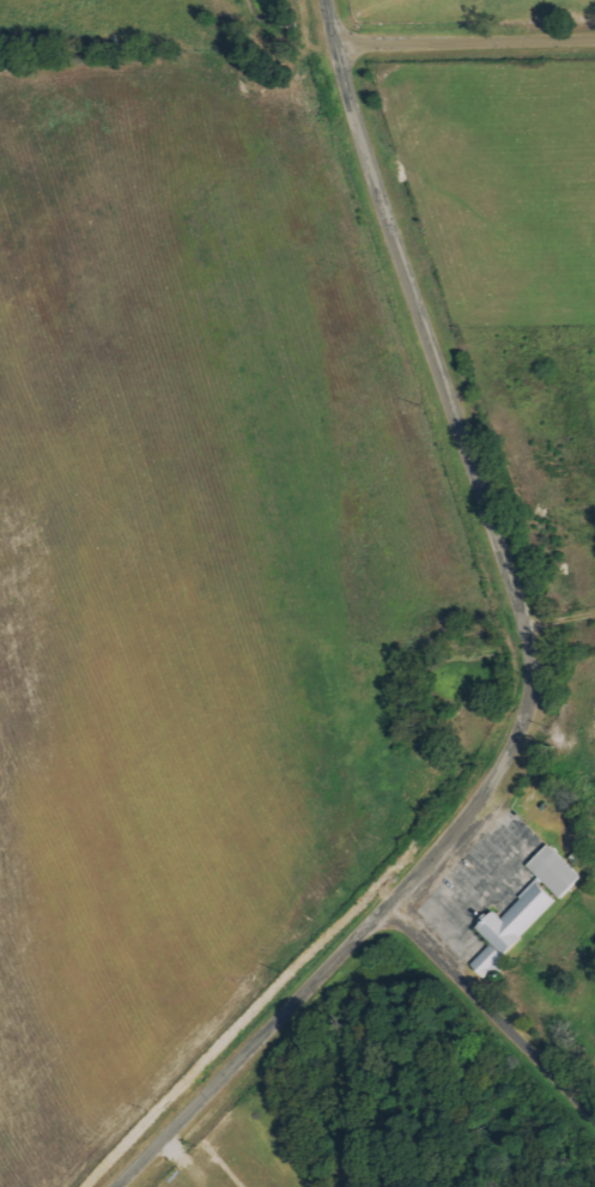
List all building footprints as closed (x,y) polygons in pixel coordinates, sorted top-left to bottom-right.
[(585,876),(552,844),(531,867),(564,898),(585,876)] [(561,900),(540,880),(505,916),(498,910),(481,928),(495,943),(474,964),(492,982),(512,961),(506,956),(561,900)]
